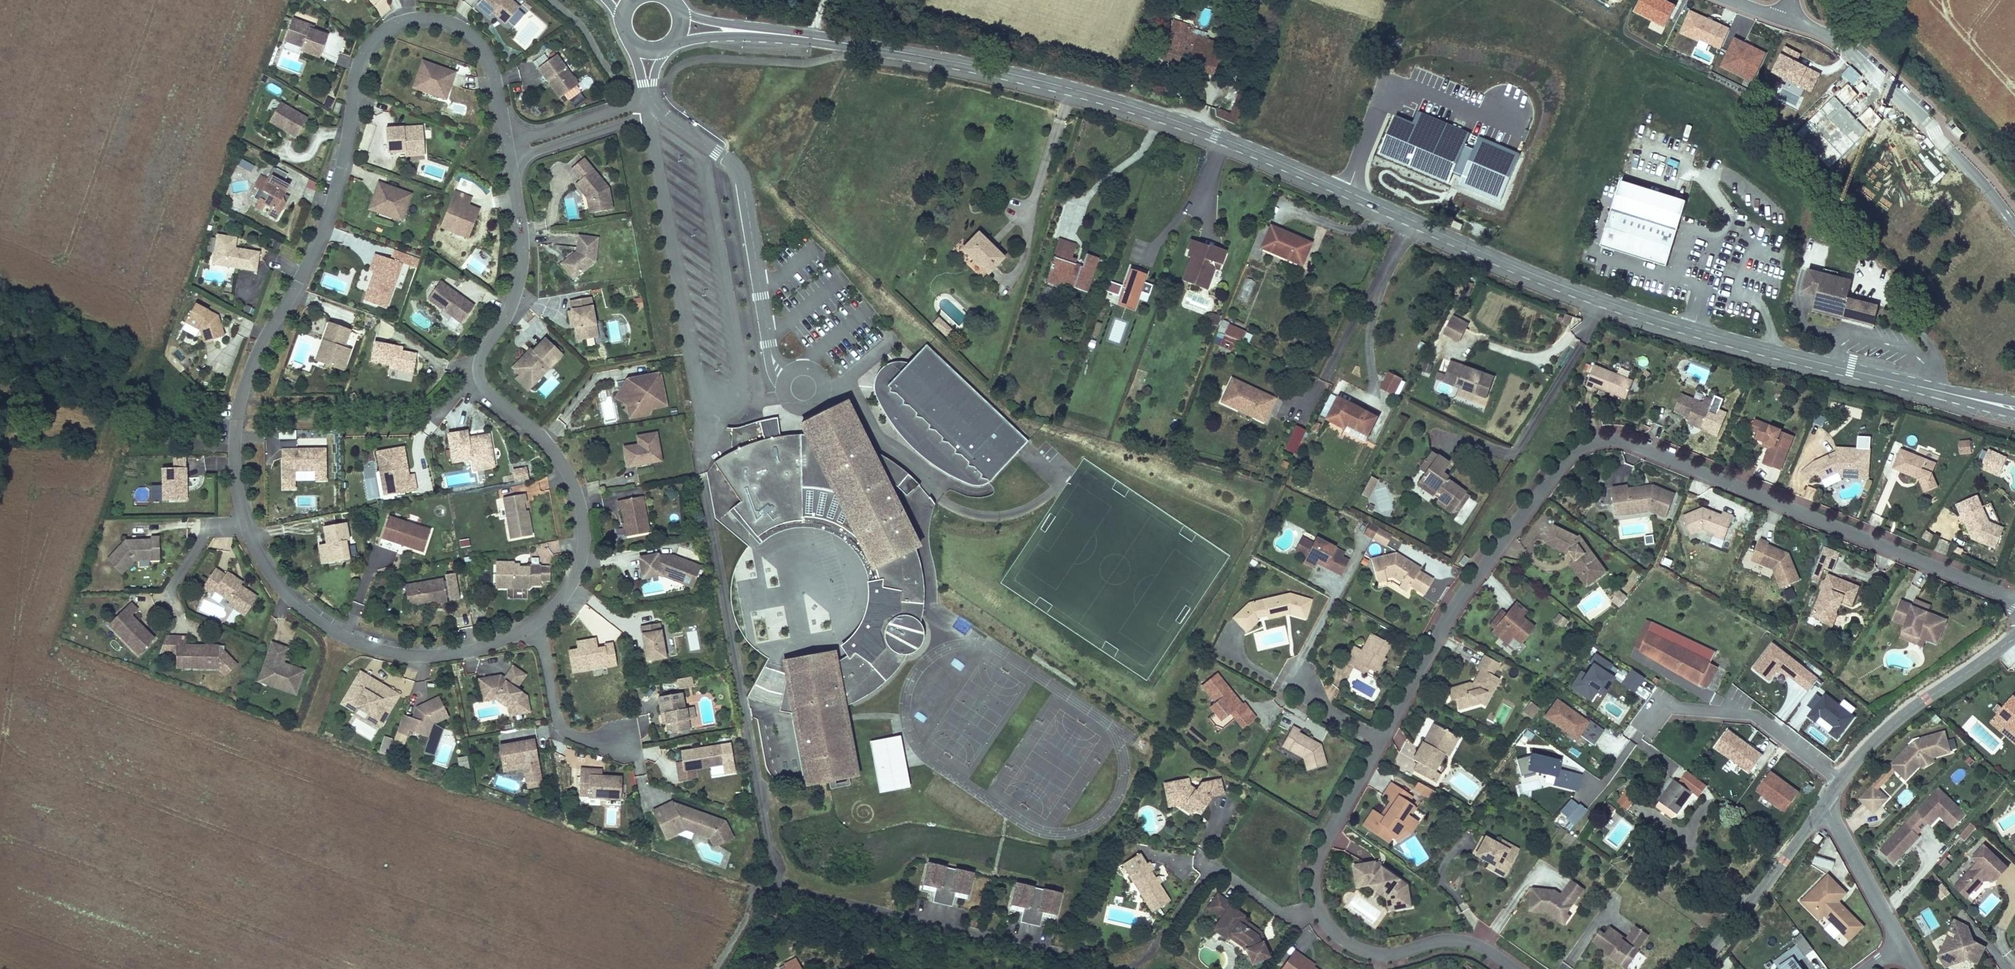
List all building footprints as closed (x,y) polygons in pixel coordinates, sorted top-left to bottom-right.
[(472,1),(485,13),(488,10),(490,8),(493,10),(491,13),(501,21),(515,5),(509,0),(473,0),(472,1)] [(1663,0),(1641,0),(1634,13),(1666,29),(1677,8),(1663,0)] [(528,51),(547,23),(529,12),(510,40),(528,51)] [(1731,30),(1691,12),(1680,35),(1700,44),(1701,41),(1721,50),(1731,30)] [(308,30),(309,26),(291,18),(283,41),(301,48),(299,52),(318,59),(326,36),(308,30)] [(1157,59),(1194,70),(1204,38),(1177,29),(1178,23),(1170,20),(1157,59)] [(1194,70),(1212,76),(1222,44),(1204,38),(1194,70)] [(1768,55),(1735,39),(1721,67),(1753,84),(1768,55)] [(1823,77),(1799,65),(1803,56),(1786,48),(1772,76),(1814,96),(1823,77)] [(533,67),(542,80),(545,78),(557,95),(573,84),(551,54),(533,67)] [(446,82),(447,78),(449,79),(452,71),(420,60),(411,86),(421,90),(423,86),(436,90),(435,94),(443,97),(448,83),(446,82)] [(421,90),(435,94),(436,90),(423,86),(421,90)] [(294,137),(305,119),(279,103),(268,121),(294,137)] [(1231,113),(1212,108),(1210,117),(1237,124),(1242,106),(1233,104),(1231,113)] [(1501,204),(1522,156),(1480,139),(1475,152),(1466,148),(1472,135),(1419,113),(1414,125),(1396,117),(1380,156),(1450,186),(1455,175),(1463,179),(1460,187),(1501,204)] [(421,124),(408,125),(408,127),(402,127),(402,125),(384,127),(385,151),(403,150),(422,148),(421,124)] [(578,154),(566,165),(576,176),(579,180),(582,194),(585,209),(607,205),(603,184),(578,154)] [(282,201),(279,195),(281,192),(286,183),(268,173),(260,190),(265,193),(261,200),(261,202),(268,206),(264,213),(273,217),(282,201)] [(579,180),(576,176),(570,180),(582,194),(579,180)] [(375,204),(389,210),(388,214),(398,217),(406,191),(375,180),(372,188),(374,188),(373,192),(370,192),(366,206),(374,209),(375,204)] [(1601,249),(1668,269),(1688,203),(1622,183),(1601,249)] [(474,209),(465,205),(467,202),(464,201),(467,194),(453,188),(439,223),(450,227),(452,224),(466,230),(474,209)] [(255,196),(250,204),(257,208),(261,202),(261,200),(255,196)] [(374,209),(388,214),(389,210),(375,204),(374,209)] [(465,233),(466,230),(452,224),(450,227),(465,233)] [(1304,256),(1298,254),(1303,242),(1269,228),(1268,230),(1261,228),(1253,248),(1299,268),(1304,256)] [(959,249),(986,276),(1004,258),(977,231),(959,249)] [(573,249),(564,257),(576,272),(592,259),(594,235),(575,233),(573,249)] [(233,243),(225,242),(226,236),(216,234),(211,258),(227,260),(226,266),(254,271),(257,251),(238,248),(237,250),(233,250),(233,247),(233,243)] [(1070,287),(1088,293),(1099,261),(1087,258),(1083,269),(1077,267),(1078,263),(1074,261),(1078,247),(1059,241),(1055,255),(1057,255),(1061,257),(1058,266),(1054,265),(1050,277),(1071,284),(1070,287)] [(1298,254),(1304,256),(1309,245),(1303,242),(1298,254)] [(1202,291),(1210,271),(1212,265),(1221,268),(1224,257),(1189,244),(1184,256),(1192,259),(1190,263),(1183,284),(1202,291)] [(482,274),(492,259),(476,248),(466,264),(482,274)] [(399,262),(371,252),(367,263),(372,265),(359,299),(381,308),(399,262)] [(570,277),(576,272),(564,257),(558,262),(570,277)] [(210,263),(226,266),(227,260),(211,258),(210,263)] [(1219,274),(1221,268),(1212,265),(1210,271),(1215,272),(1219,274)] [(1202,291),(1207,293),(1215,272),(1210,271),(1202,291)] [(1814,314),(1874,329),(1880,308),(1849,301),(1854,284),(1808,272),(1803,295),(1818,299),(1814,314)] [(1147,295),(1155,297),(1159,287),(1150,284),(1153,278),(1137,273),(1127,302),(1142,308),(1147,295)] [(1070,287),(1071,284),(1050,277),(1048,283),(1069,290),(1070,287)] [(459,320),(471,303),(436,279),(425,297),(459,320)] [(1112,297),(1123,301),(1128,289),(1116,285),(1112,297)] [(569,308),(566,308),(568,320),(572,319),(573,325),(575,338),(595,334),(588,294),(567,298),(569,308)] [(636,310),(644,309),(642,298),(634,299),(636,310)] [(1140,313),(1142,308),(1127,302),(1125,308),(1140,313)] [(211,315),(207,313),(209,310),(196,303),(186,322),(201,330),(201,333),(203,341),(223,337),(218,315),(212,312),(211,315)] [(1458,341),(1467,324),(1452,317),(1443,334),(1458,341)] [(946,338),(953,331),(938,318),(931,325),(946,338)] [(451,319),(446,326),(458,333),(462,327),(451,319)] [(1208,331),(1215,333),(1219,322),(1212,319),(1208,331)] [(199,338),(201,333),(201,330),(186,322),(182,329),(199,338)] [(321,340),(328,342),(321,361),(342,368),(349,348),(342,345),(348,329),(328,322),(321,340)] [(1218,335),(1224,337),(1229,327),(1223,324),(1218,335)] [(1224,337),(1241,345),(1245,335),(1229,327),(1224,337)] [(543,337),(530,350),(532,351),(528,355),(524,352),(513,363),(512,369),(516,373),(522,372),(524,370),(533,379),(559,353),(543,337)] [(315,358),(321,361),(328,342),(321,340),(315,358)] [(398,349),(399,344),(370,340),(368,359),(386,362),(386,366),(410,369),(413,351),(398,349)] [(986,484),(1025,442),(924,346),(884,387),(986,484)] [(1494,375),(1450,359),(1445,374),(1442,382),(1486,398),(1494,375)] [(1429,374),(1433,364),(1425,362),(1422,371),(1429,374)] [(1628,396),(1635,379),(1595,364),(1587,385),(1596,388),(1598,386),(1628,396)] [(512,377),(524,388),(533,379),(524,370),(522,372),(516,373),(512,377)] [(658,371),(634,376),(635,383),(626,385),(616,387),(618,397),(625,396),(626,403),(636,401),(636,404),(647,413),(651,405),(664,403),(658,371)] [(1434,379),(1442,382),(1445,374),(1437,372),(1434,379)] [(1380,386),(1393,393),(1400,379),(1387,373),(1380,386)] [(626,385),(635,383),(634,376),(625,378),(626,385)] [(1261,422),(1272,398),(1246,387),(1244,391),(1238,388),(1240,385),(1229,380),(1219,403),(1238,412),(1240,407),(1250,411),(1248,416),(1261,422)] [(549,397),(554,384),(544,381),(539,393),(549,397)] [(1328,419),(1329,418),(1338,399),(1330,395),(1320,415),(1328,419)] [(796,786),(852,774),(839,704),(852,699),(862,693),(873,686),(882,678),(890,671),(897,661),(903,651),(910,651),(916,648),(920,642),(922,634),(921,627),(918,621),(921,609),(922,593),(922,576),(919,562),(914,545),(894,503),(915,481),(903,469),(893,461),(879,452),(865,446),(838,396),(790,421),(795,432),(776,433),(773,415),(755,418),(759,437),(746,442),(728,448),(707,459),(735,499),(727,505),(756,540),(761,537),(768,532),(777,529),(789,526),(800,525),(810,526),(822,529),(830,533),(839,538),(845,543),(851,550),(857,559),(862,568),(865,579),(862,580),(862,587),(862,596),(861,606),(857,616),(853,625),(845,635),(834,644),(842,655),(832,660),(830,650),(773,659),(774,666),(762,661),(746,694),(773,703),(772,708),(782,711),(796,786)] [(1700,429),(1709,407),(1678,396),(1672,412),(1689,418),(1687,424),(1700,429)] [(1348,423),(1369,433),(1377,418),(1338,399),(1329,418),(1346,427),(1348,423)] [(636,404),(636,401),(626,403),(628,416),(647,413),(636,404)] [(1248,416),(1250,411),(1240,407),(1238,412),(1248,416)] [(1749,430),(1757,433),(1762,421),(1754,418),(1749,430)] [(1780,469),(1793,437),(1780,432),(1782,429),(1762,421),(1757,433),(1755,438),(1763,442),(1771,445),(1769,450),(1764,463),(1780,469)] [(1286,450),(1295,454),(1305,431),(1296,427),(1286,450)] [(472,437),(467,437),(467,435),(466,428),(447,431),(451,460),(470,457),(470,461),(492,459),(487,432),(471,434),(472,437)] [(650,459),(659,458),(655,430),(636,434),(637,442),(623,444),(626,463),(634,462),(650,459)] [(279,450),(281,450),(281,489),(296,489),(296,471),(314,471),(314,481),(327,481),(327,447),(297,448),(297,438),(279,438),(279,450)] [(1959,442),(1961,456),(1973,454),(1971,440),(1959,442)] [(1761,447),(1769,450),(1771,445),(1763,442),(1761,447)] [(375,451),(382,487),(390,486),(391,493),(415,489),(412,472),(406,474),(403,474),(402,468),(406,468),(402,447),(375,451)] [(1840,473),(1867,476),(1868,451),(1837,449),(1836,454),(1836,459),(1828,458),(1828,453),(1802,471),(1808,479),(1819,472),(1822,478),(1840,473)] [(1928,483),(1931,477),(1936,462),(1901,449),(1893,470),(1923,481),(1928,483)] [(1980,466),(1990,471),(1998,454),(1987,449),(1980,466)] [(1448,463),(1431,451),(1426,458),(1431,461),(1423,472),(1418,480),(1440,495),(1438,499),(1453,509),(1464,492),(1440,476),(1448,463)] [(1990,471),(1997,474),(2005,457),(1998,454),(1990,471)] [(1419,469),(1423,472),(1431,461),(1426,458),(1419,469)] [(471,467),(493,464),(492,459),(470,461),(471,467)] [(375,464),(364,464),(365,499),(376,499),(375,464)] [(163,467),(163,499),(186,499),(186,467),(163,467)] [(529,480),(527,467),(512,469),(514,483),(529,480)] [(1378,480),(1370,475),(1360,494),(1368,498),(1378,480)] [(1924,493),(1937,486),(1936,479),(1931,477),(1928,483),(1923,481),(1921,487),(1924,493)] [(1415,484),(1438,499),(1440,495),(1418,480),(1415,484)] [(587,483),(588,491),(600,490),(598,481),(587,483)] [(1648,509),(1665,517),(1675,494),(1651,486),(1630,489),(1630,486),(1614,488),(1617,509),(1632,507),(1633,510),(1648,509)] [(1813,501),(1816,489),(1807,487),(1804,499),(1813,501)] [(532,535),(529,515),(526,516),(525,511),(524,503),(527,502),(525,494),(502,497),(509,539),(532,535)] [(618,507),(621,507),(626,534),(648,530),(641,494),(616,499),(618,507)] [(1450,512),(1453,509),(1438,499),(1435,502),(1450,512)] [(1988,518),(2000,523),(1990,500),(1981,503),(1988,518)] [(2003,524),(2000,523),(1988,518),(1981,503),(1959,513),(1962,520),(1965,519),(1971,535),(1995,545),(2003,524)] [(1618,517),(1649,513),(1648,509),(1633,510),(1632,507),(1617,509),(1618,517)] [(1716,533),(1727,537),(1736,515),(1726,511),(1724,514),(1716,511),(1715,515),(1708,512),(1710,509),(1706,507),(1686,517),(1694,534),(1705,529),(1716,533)] [(395,549),(398,542),(399,539),(405,542),(404,544),(421,550),(429,527),(386,514),(377,543),(395,549)] [(1879,528),(1883,519),(1873,514),(1869,523),(1879,528)] [(318,554),(322,554),(324,563),(348,558),(343,539),(347,539),(342,521),(320,527),(324,543),(320,544),(321,546),(316,547),(318,554)] [(1584,544),(1581,546),(1576,537),(1552,527),(1544,545),(1568,554),(1574,562),(1570,565),(1576,575),(1580,573),(1585,579),(1598,570),(1593,563),(1596,561),(1584,544)] [(1363,539),(1372,543),(1376,534),(1367,530),(1363,539)] [(1372,543),(1386,549),(1392,538),(1378,532),(1376,534),(1372,543)] [(1725,541),(1727,537),(1716,533),(1714,537),(1725,541)] [(159,553),(158,536),(149,537),(149,539),(135,540),(135,542),(131,542),(131,540),(124,540),(107,561),(122,574),(134,560),(152,559),(152,552),(159,553)] [(1581,546),(1584,544),(1579,536),(1576,537),(1581,546)] [(471,546),(469,538),(459,540),(460,548),(471,546)] [(1798,582),(1793,553),(1773,546),(1774,542),(1763,538),(1757,553),(1767,556),(1765,562),(1777,567),(1781,585),(1798,582)] [(1294,555),(1305,561),(1311,549),(1300,543),(1294,555)] [(1340,578),(1347,565),(1332,557),(1334,553),(1315,543),(1311,549),(1305,561),(1301,568),(1312,573),(1316,567),(1319,561),(1327,565),(1325,570),(1340,578)] [(668,562),(657,558),(657,553),(654,553),(638,556),(642,576),(660,573),(678,579),(682,569),(696,574),(699,564),(671,553),(668,562)] [(671,553),(657,553),(657,558),(668,562),(671,553)] [(1765,562),(1767,556),(1757,553),(1755,558),(1765,562)] [(1428,595),(1435,581),(1420,573),(1407,566),(1409,562),(1396,555),(1374,561),(1380,585),(1390,583),(1391,580),(1403,587),(1407,582),(1414,586),(1414,588),(1428,595)] [(1456,566),(1460,569),(1466,562),(1462,559),(1456,566)] [(1663,566),(1671,568),(1673,561),(1665,559),(1663,566)] [(1325,570),(1327,565),(1319,561),(1316,567),(1325,570)] [(1586,588),(1606,575),(1596,561),(1593,563),(1598,570),(1585,579),(1580,573),(1576,575),(1581,582),(1586,588)] [(512,567),(512,564),(512,562),(494,562),(494,589),(527,590),(528,587),(538,587),(539,566),(539,565),(528,565),(528,568),(517,567),(512,567)] [(1420,573),(1422,569),(1409,562),(1407,566),(1420,573)] [(539,566),(538,587),(548,587),(549,567),(539,566)] [(257,595),(240,584),(237,583),(239,580),(226,571),(224,575),(214,568),(202,587),(213,594),(214,591),(229,600),(227,603),(245,615),(257,595)] [(692,584),(696,574),(682,569),(678,579),(692,584)] [(1846,600),(1853,603),(1860,584),(1833,573),(1830,581),(1828,580),(1825,587),(1828,589),(1817,613),(1829,618),(1831,613),(1839,611),(1844,599),(1846,600)] [(403,585),(406,604),(428,600),(429,603),(445,600),(441,578),(403,585)] [(1401,591),(1410,596),(1414,588),(1414,586),(1407,582),(1403,587),(1401,591)] [(1788,602),(1797,598),(1792,589),(1784,593),(1788,602)] [(1620,608),(1628,598),(1620,592),(1612,602),(1620,608)] [(1305,619),(1311,600),(1288,594),(1262,600),(1266,616),(1287,611),(1288,615),(1305,619)] [(1929,611),(1932,604),(1916,597),(1913,604),(1929,611)] [(140,625),(138,622),(139,620),(131,612),(138,606),(131,599),(117,614),(123,620),(115,628),(138,651),(155,635),(142,623),(140,625)] [(1828,621),(1837,623),(1846,600),(1844,599),(1839,611),(1831,613),(1829,618),(1828,621)] [(1938,643),(1948,618),(1929,611),(1913,604),(1902,599),(1894,616),(1907,622),(1905,629),(1930,640),(1938,643)] [(1266,616),(1262,600),(1252,602),(1257,622),(1266,616)] [(1257,622),(1252,602),(1248,603),(1231,618),(1245,633),(1257,622)] [(1518,619),(1523,613),(1513,605),(1508,611),(1518,619)] [(1266,620),(1288,615),(1287,611),(1266,616),(1266,620)] [(1518,644),(1531,628),(1518,619),(1508,611),(1503,617),(1496,625),(1493,622),(1488,628),(1492,631),(1490,634),(1505,645),(1511,638),(1518,644)] [(109,621),(115,628),(123,620),(117,614),(109,621)] [(1493,622),(1496,625),(1503,617),(1500,614),(1493,622)] [(1560,628),(1565,622),(1557,616),(1552,622),(1560,628)] [(637,625),(644,660),(667,655),(660,621),(637,625)] [(1710,663),(1716,653),(1648,623),(1634,649),(1699,684),(1710,663)] [(1928,645),(1930,640),(1905,629),(1902,634),(1928,645)] [(219,666),(219,643),(202,643),(202,645),(197,645),(197,643),(187,643),(187,634),(177,634),(177,654),(185,654),(186,664),(219,666)] [(1378,657),(1381,659),(1388,645),(1368,634),(1360,651),(1352,646),(1343,662),(1354,668),(1356,664),(1367,669),(1371,672),(1378,657)] [(575,649),(591,646),(591,649),(594,648),(593,638),(573,642),(575,649)] [(283,667),(282,664),(283,661),(288,646),(272,640),(261,672),(269,674),(267,682),(296,692),(304,668),(291,663),(283,667)] [(594,648),(591,649),(591,646),(575,649),(566,651),(570,673),(614,663),(609,642),(601,644),(602,646),(594,648)] [(1818,678),(1772,642),(1752,667),(1770,682),(1779,670),(1807,692),(1818,678)] [(177,654),(176,664),(186,664),(185,654),(177,654)] [(1569,689),(1591,704),(1596,697),(1601,700),(1620,671),(1596,655),(1584,673),(1581,671),(1569,689)] [(1371,672),(1376,674),(1383,660),(1381,659),(1378,657),(1371,672)] [(1490,691),(1495,681),(1487,677),(1495,664),(1479,657),(1474,667),(1477,668),(1470,680),(1444,691),(1449,702),(1452,701),(1455,707),(1465,703),(1467,707),(1478,703),(1484,689),(1490,691)] [(1706,688),(1716,666),(1710,663),(1699,684),(1706,688)] [(1363,676),(1367,669),(1356,664),(1354,668),(1353,670),(1363,676)] [(508,704),(511,713),(527,710),(524,694),(515,688),(524,674),(512,665),(503,677),(502,678),(501,677),(499,676),(499,674),(484,677),(484,687),(508,704)] [(1632,669),(1622,685),(1636,694),(1646,678),(1632,669)] [(341,701),(345,704),(351,693),(349,692),(361,673),(377,682),(378,680),(359,670),(341,701)] [(258,679),(267,682),(269,674),(261,672),(258,679)] [(349,692),(351,693),(345,704),(354,710),(357,705),(368,712),(371,714),(372,711),(383,717),(399,692),(378,680),(377,682),(361,673),(349,692)] [(1223,693),(1227,690),(1214,673),(1200,683),(1214,702),(1209,705),(1220,720),(1231,712),(1242,728),(1253,720),(1241,704),(1238,706),(1235,708),(1223,693)] [(507,714),(511,713),(508,704),(484,687),(484,677),(477,678),(482,700),(494,698),(506,707),(507,714)] [(692,678),(677,681),(678,689),(693,686),(692,678)] [(1478,703),(1482,705),(1490,691),(1484,689),(1478,703)] [(1235,708),(1238,706),(1227,690),(1223,693),(1235,708)] [(667,733),(688,729),(687,718),(685,707),(683,707),(680,692),(657,696),(660,712),(663,712),(665,723),(667,733)] [(1820,716),(1833,727),(1829,733),(1837,740),(1855,716),(1824,692),(1820,696),(1816,693),(1806,704),(1811,708),(1811,709),(1812,709),(1807,716),(1816,723),(1820,716)] [(415,718),(412,716),(401,713),(397,728),(407,731),(409,726),(429,733),(434,718),(447,710),(436,693),(415,706),(414,710),(416,715),(415,718)] [(2013,696),(1997,715),(2014,730),(2014,698),(2013,696)] [(1589,719),(1588,720),(1556,698),(1542,717),(1576,741),(1580,735),(1593,745),(1603,730),(1589,719)] [(1538,709),(1530,702),(1521,713),(1529,720),(1538,709)] [(1458,712),(1467,707),(1465,703),(1455,707),(1458,712)] [(685,707),(687,718),(694,717),(692,706),(685,707)] [(366,716),(379,724),(383,717),(372,711),(371,714),(368,712),(366,716)] [(642,735),(651,733),(648,715),(638,717),(642,735)] [(349,728),(372,740),(377,729),(355,717),(349,728)] [(1441,754),(1452,735),(1432,724),(1425,736),(1427,737),(1424,743),(1421,742),(1411,760),(1416,763),(1411,771),(1432,783),(1437,774),(1432,771),(1441,754)] [(1325,766),(1319,746),(1307,740),(1297,735),(1299,730),(1291,726),(1283,742),(1291,747),(1289,751),(1302,757),(1307,772),(1325,766)] [(1747,773),(1761,754),(1728,729),(1714,748),(1747,773)] [(1307,740),(1309,736),(1299,730),(1297,735),(1307,740)] [(1920,765),(1919,757),(1924,754),(1930,757),(1931,757),(1949,753),(1944,733),(1919,739),(1921,743),(1912,748),(1909,746),(1891,765),(1896,770),(1904,762),(1912,771),(1920,765)] [(867,740),(877,793),(908,787),(899,735),(867,740)] [(1446,757),(1457,738),(1452,735),(1441,754),(1446,757)] [(536,783),(535,777),(536,776),(530,738),(497,743),(500,761),(521,759),(521,765),(523,778),(524,778),(524,784),(536,783)] [(1912,748),(1921,743),(1919,739),(1914,741),(1909,746),(1912,748)] [(388,750),(390,742),(383,740),(381,748),(388,750)] [(720,742),(705,745),(705,747),(699,748),(699,746),(680,749),(682,759),(683,768),(694,766),(723,762),(720,742)] [(1281,746),(1289,751),(1291,747),(1283,742),(1281,746)] [(659,747),(643,750),(646,760),(661,757),(659,747)] [(1529,752),(1528,756),(1514,760),(1519,777),(1536,772),(1554,777),(1552,785),(1578,791),(1582,774),(1559,768),(1561,760),(1529,752)] [(1920,765),(1921,767),(1932,761),(1931,757),(1930,757),(1924,754),(1919,757),(1920,765)] [(459,770),(469,769),(467,758),(458,759),(459,770)] [(500,761),(501,767),(521,765),(521,759),(500,761)] [(678,779),(696,776),(694,766),(683,768),(682,759),(675,760),(678,779)] [(1896,770),(1905,779),(1912,771),(1904,762),(1896,770)] [(578,785),(588,785),(588,796),(620,797),(621,775),(600,774),(589,774),(589,768),(579,767),(578,785)] [(1686,770),(1678,782),(1692,792),(1699,797),(1707,785),(1686,770)] [(1784,812),(1799,791),(1770,770),(1755,790),(1784,812)] [(1654,798),(1677,814),(1692,792),(1678,782),(1669,776),(1654,798)] [(1187,778),(1161,783),(1165,807),(1175,805),(1189,815),(1192,811),(1198,814),(1210,796),(1222,794),(1220,778),(1199,781),(1194,789),(1189,786),(1187,778)] [(1407,829),(1415,820),(1408,815),(1403,812),(1409,802),(1402,798),(1405,794),(1390,784),(1381,797),(1388,801),(1392,804),(1381,820),(1377,817),(1370,813),(1362,825),(1375,833),(1381,825),(1389,830),(1394,837),(1407,829)] [(1415,791),(1422,795),(1426,788),(1419,784),(1415,791)] [(578,796),(588,796),(588,785),(578,785),(578,796)] [(1872,813),(1883,802),(1877,797),(1880,794),(1872,786),(1859,799),(1872,813)] [(1617,802),(1628,810),(1639,796),(1627,787),(1617,802)] [(1422,795),(1431,800),(1435,793),(1426,788),(1422,795)] [(1951,830),(1965,816),(1937,789),(1914,813),(1926,824),(1928,826),(1938,816),(1940,814),(1944,818),(1942,820),(1951,830)] [(1409,802),(1412,798),(1405,794),(1402,798),(1409,802)] [(1883,802),(1886,799),(1880,794),(1877,797),(1883,802)] [(1559,814),(1576,827),(1587,812),(1571,799),(1559,814)] [(685,823),(712,832),(717,842),(732,835),(723,818),(670,800),(652,809),(664,833),(685,823)] [(1377,817),(1381,820),(1392,804),(1388,801),(1377,817)] [(1408,815),(1414,806),(1409,802),(1403,812),(1408,815)] [(1604,823),(1615,809),(1607,803),(1597,818),(1604,823)] [(1926,824),(1914,813),(1904,824),(1915,835),(1926,824)] [(1397,841),(1412,831),(1418,822),(1415,820),(1407,829),(1394,837),(1397,841)] [(714,844),(717,842),(712,832),(685,823),(664,833),(666,836),(685,827),(709,835),(714,844)] [(1963,842),(1975,828),(1969,823),(1957,837),(1963,842)] [(1878,851),(1891,864),(1918,837),(1915,835),(1904,824),(1878,851)] [(1394,837),(1389,830),(1381,825),(1375,833),(1387,841),(1394,837)] [(1505,872),(1515,854),(1497,845),(1483,837),(1473,856),(1487,863),(1505,872)] [(1515,854),(1517,850),(1499,841),(1497,845),(1515,854)] [(1988,873),(1994,878),(2005,866),(1983,845),(1971,857),(1977,862),(1956,884),(1968,895),(1988,873)] [(1153,912),(1169,901),(1158,884),(1154,878),(1150,872),(1152,870),(1147,863),(1145,864),(1139,854),(1122,865),(1153,912)] [(1829,868),(1831,860),(1813,855),(1811,863),(1829,868)] [(1942,868),(1947,861),(1942,857),(1937,864),(1942,868)] [(1411,908),(1407,885),(1374,862),(1361,865),(1363,876),(1390,895),(1392,911),(1411,908)] [(1502,877),(1505,872),(1487,863),(1484,867),(1502,877)] [(929,904),(949,908),(952,893),(964,896),(969,875),(924,865),(920,887),(932,889),(929,904)] [(1392,911),(1390,895),(1363,876),(1361,865),(1352,867),(1355,889),(1369,887),(1385,898),(1388,911),(1392,911)] [(1994,878),(1996,880),(2007,868),(2005,866),(1994,878)] [(1863,926),(1837,901),(1845,893),(1827,875),(1800,902),(1819,920),(1824,915),(1849,940),(1863,926)] [(1562,918),(1565,913),(1581,888),(1569,881),(1560,894),(1554,891),(1531,889),(1530,911),(1547,913),(1548,910),(1562,918)] [(1009,905),(1021,908),(1017,923),(1038,927),(1041,912),(1053,915),(1057,893),(1013,884),(1009,905)] [(1965,898),(1968,895),(1956,884),(1953,887),(1965,898)] [(1943,902),(1951,895),(1943,885),(1934,892),(1943,902)] [(1264,941),(1258,931),(1240,919),(1242,915),(1227,907),(1230,903),(1215,894),(1205,909),(1218,918),(1216,921),(1246,940),(1249,945),(1244,947),(1242,949),(1248,964),(1268,957),(1261,942),(1264,941)] [(1565,913),(1562,918),(1548,910),(1547,913),(1565,924),(1566,921),(1565,920),(1568,915),(1565,913)] [(1249,945),(1246,940),(1216,921),(1211,929),(1225,938),(1227,934),(1242,943),(1244,947),(1249,945)] [(1966,963),(1976,965),(1984,948),(1969,942),(1968,945),(1963,943),(1968,932),(1966,928),(1953,922),(1948,932),(1950,933),(1939,953),(1945,956),(1946,962),(1954,965),(1966,963)] [(1638,953),(1636,952),(1647,936),(1634,927),(1625,940),(1607,927),(1603,934),(1598,931),(1592,940),(1605,949),(1617,957),(1614,961),(1621,965),(1627,957),(1632,961),(1638,953)] [(1796,963),(1803,957),(1794,946),(1772,962),(1777,968),(1778,967),(1780,968),(1801,968),(1796,963)] [(1614,961),(1617,957),(1605,949),(1603,953),(1614,961)] [(1311,968),(1312,965),(1293,951),(1291,954),(1311,968)] [(1954,965),(1946,962),(1945,956),(1939,953),(1938,956),(1943,967),(1954,965)] [(1311,968),(1291,954),(1280,968),(1313,968),(1311,968)] [(783,968),(801,968),(795,957),(783,963),(786,968),(783,968)] [(1627,968),(1632,961),(1627,957),(1621,965),(1627,968)]
